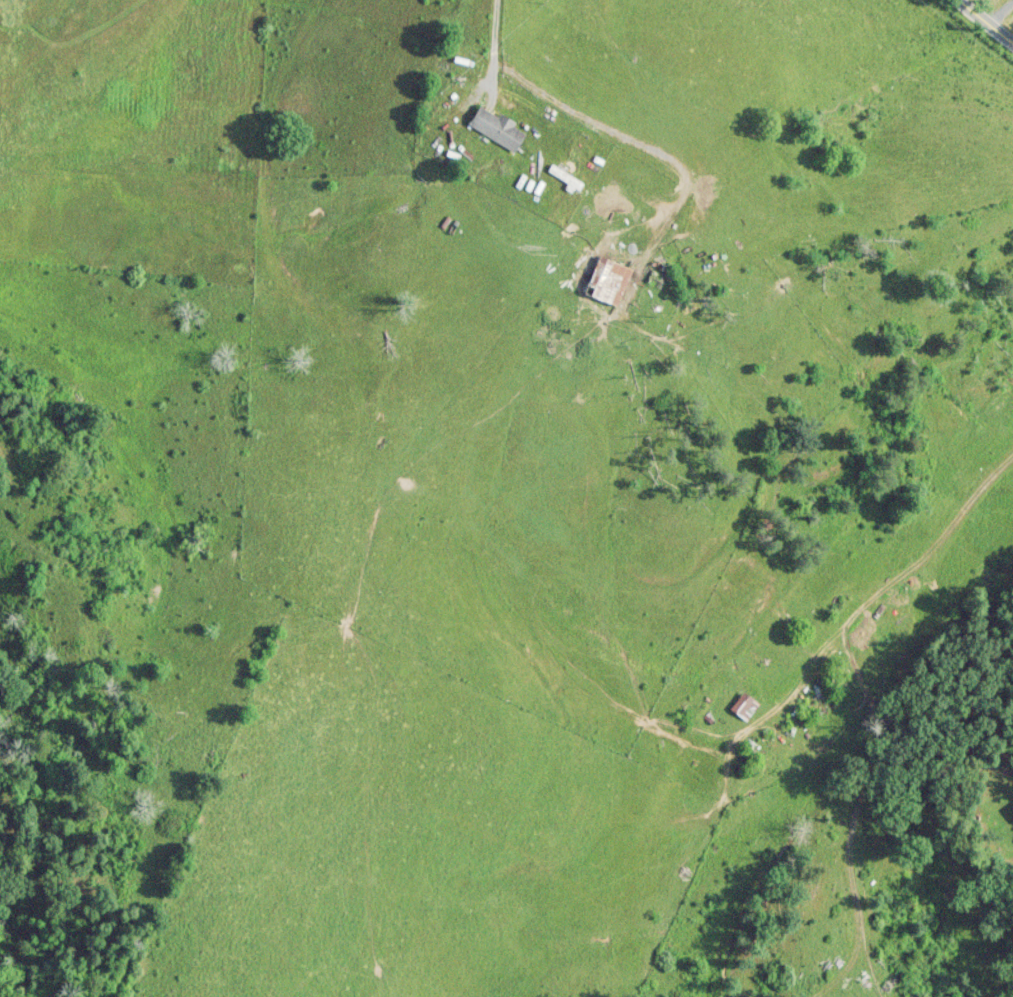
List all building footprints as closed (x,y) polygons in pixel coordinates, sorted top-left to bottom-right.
[(514,151),(524,132),(513,126),(515,123),(479,104),(467,126),(514,151)] [(584,296),(618,307),(631,267),(597,256),(584,296)] [(731,709),(747,719),(758,702),(742,691),(731,709)]
